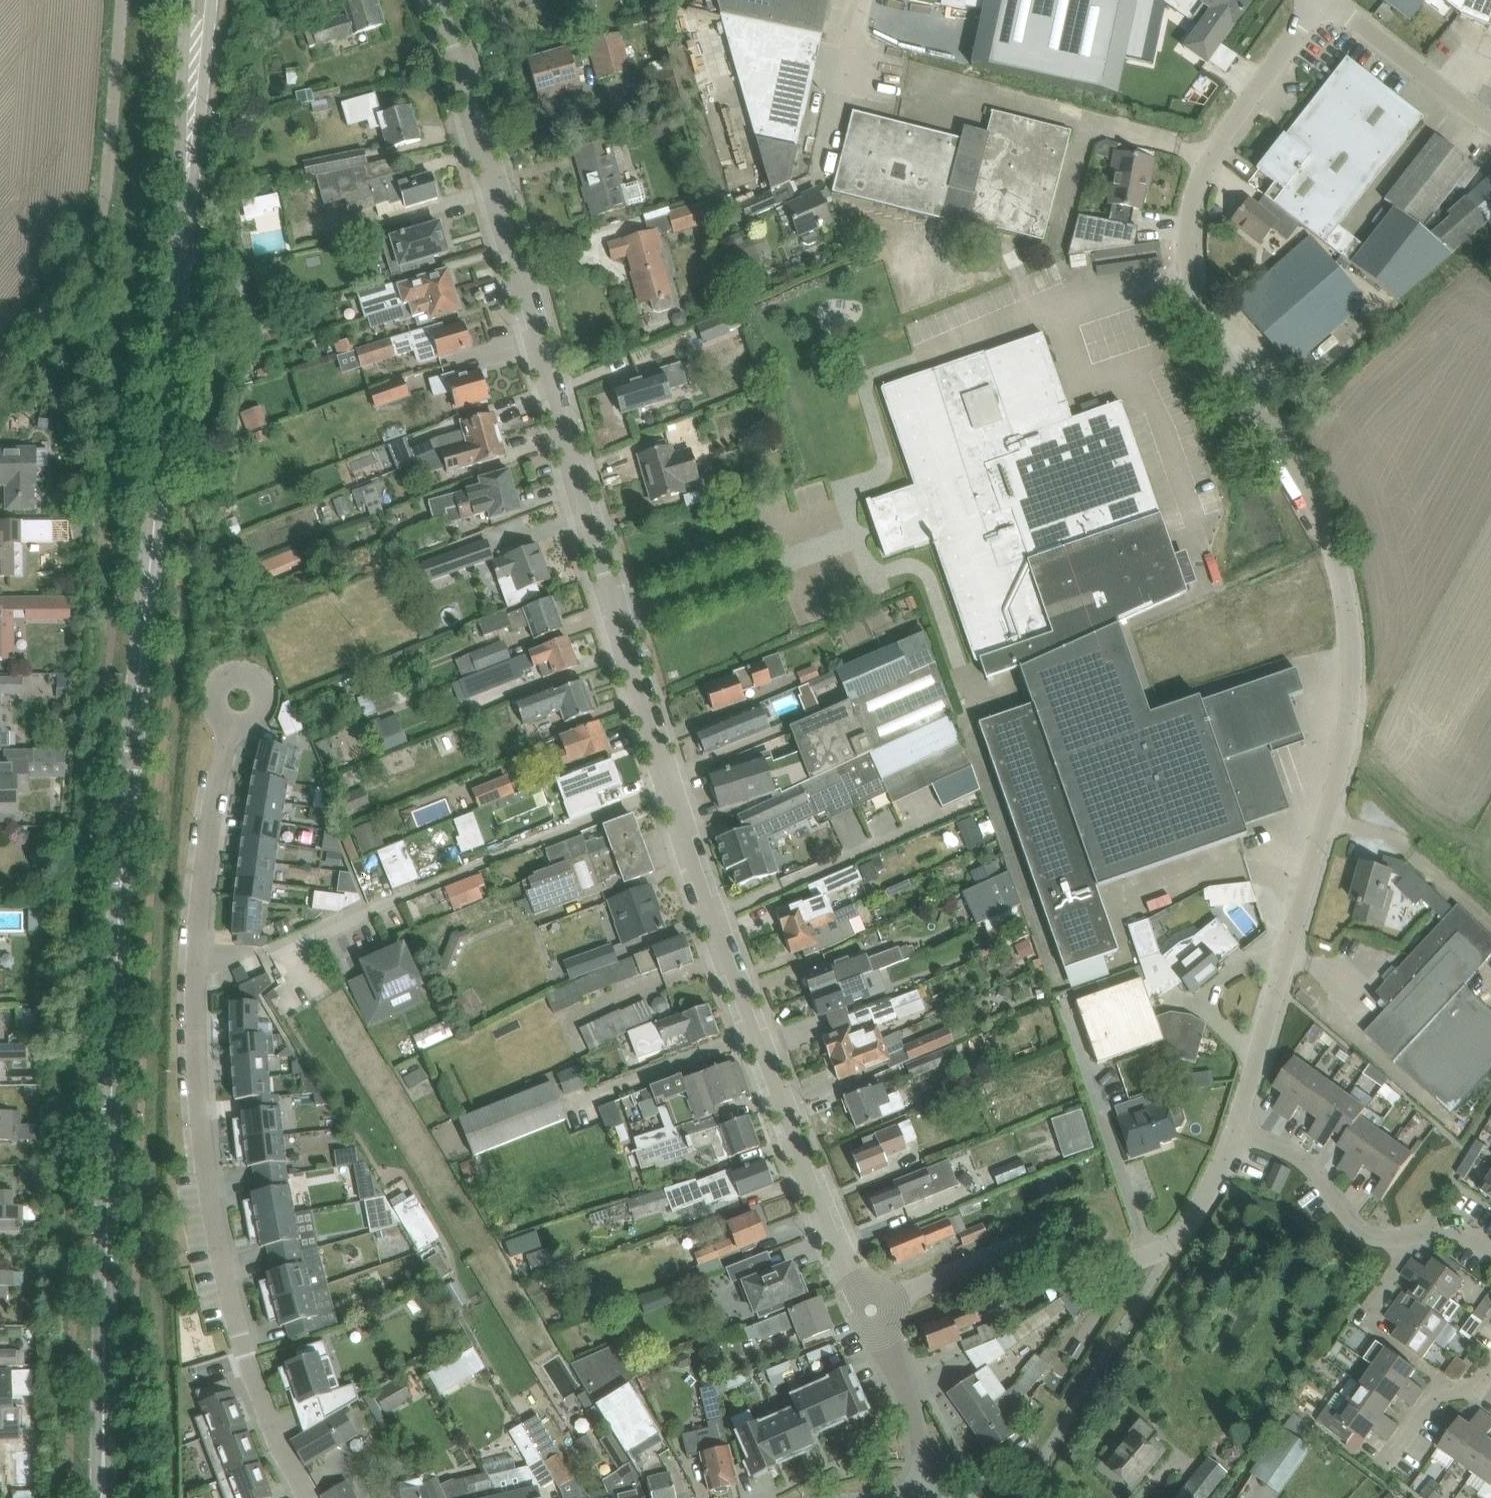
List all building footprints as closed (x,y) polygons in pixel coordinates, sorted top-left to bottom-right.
[(313,27),(305,29),(310,46),(318,44),(319,45),(385,25),(377,0),(344,0),(343,0),(347,14),(312,25),(313,27)] [(721,15),(821,37),(829,0),(717,0),(721,15)] [(941,4),(965,9),(967,0),(942,0),(941,4)] [(981,16),(1013,23),(1017,0),(984,0),(981,16)] [(1002,72),(1115,96),(1123,59),(1127,43),(1154,49),(1164,2),(1156,0),(1017,0),(1013,23),(1002,72)] [(1200,25),(1184,47),(1206,63),(1250,0),(1165,0),(1200,25)] [(1409,21),(1426,0),(1382,0),(1409,21)] [(1459,15),(1488,27),(1490,21),(1490,0),(1440,0),(1459,15)] [(821,37),(721,15),(771,190),(770,190),(771,191),(769,192),(741,204),(748,219),(776,206),(794,198),(795,193),(790,182),(798,148),(796,148),(803,117),(804,117),(821,37)] [(981,16),(971,65),(1002,72),(1013,23),(981,16)] [(622,38),(588,47),(597,80),(632,70),(622,38)] [(578,48),(548,56),(529,61),(538,97),(580,86),(575,70),(583,67),(578,48)] [(1275,182),(1264,195),(1300,224),(1340,254),(1354,237),(1341,227),(1424,117),(1346,56),(1285,135),(1283,134),(1256,168),(1275,182)] [(670,82),(667,69),(641,76),(644,88),(670,82)] [(294,92),(297,105),(342,95),(340,87),(313,93),(312,88),(294,92)] [(421,140),(410,106),(381,114),(375,93),(342,103),(348,126),(369,120),(371,129),(382,126),(389,150),(421,140)] [(1176,114),(1196,120),(1203,99),(1183,93),(1176,114)] [(312,103),(314,113),(328,110),(326,100),(312,103)] [(832,191),(851,196),(943,220),(995,233),(996,228),(1043,240),(1071,131),(993,111),(987,135),(971,130),(963,135),(962,138),(853,111),(832,191)] [(1386,200),(1397,208),(1422,228),(1472,164),(1435,135),(1422,151),(1386,200)] [(1117,147),(1117,143),(1106,140),(1097,146),(1094,155),(1108,157),(1110,146),(1117,147)] [(608,141),(595,144),(576,150),(594,216),(627,207),(626,205),(643,201),(645,197),(642,183),(637,181),(621,185),(608,141)] [(286,174),(243,182),(244,190),(307,178),(307,177),(316,175),(317,176),(366,165),(363,150),(313,159),(303,161),(305,171),(296,172),(295,174),(286,176),(286,174)] [(1150,181),(1154,159),(1115,151),(1112,169),(1116,170),(1109,204),(1141,210),(1147,180),(1150,181)] [(366,165),(317,176),(325,203),(344,198),(349,214),(389,202),(390,205),(403,202),(405,208),(419,204),(438,198),(431,173),(398,183),(391,160),(366,165)] [(1427,232),(1452,252),(1474,233),(1490,218),(1490,176),(1487,180),(1446,215),(1450,218),(1427,232)] [(245,222),(283,216),(279,192),(241,198),(245,222)] [(776,211),(782,225),(793,220),(800,236),(801,236),(803,242),(808,244),(816,242),(819,236),(816,229),(831,222),(826,211),(818,193),(776,211)] [(730,195),(720,198),(724,211),(734,207),(730,195)] [(1300,224),(1264,195),(1264,196),(1268,199),(1261,208),(1249,199),(1231,221),(1260,244),(1272,228),(1287,240),(1300,224)] [(667,212),(673,233),(701,226),(706,243),(718,240),(707,201),(667,212)] [(1354,237),(1340,254),(1350,262),(1398,300),(1452,252),(1427,232),(1422,228),(1397,208),(1367,247),(1354,237)] [(1138,226),(1079,215),(1068,254),(1084,252),(1134,245),(1138,226)] [(439,224),(391,238),(382,241),(392,276),(402,274),(435,264),(433,257),(448,253),(444,238),(446,238),(447,236),(445,227),(443,226),(440,227),(439,224)] [(741,230),(725,236),(729,246),(737,267),(770,253),(762,233),(745,240),(741,230)] [(657,231),(629,239),(610,245),(613,258),(629,253),(637,282),(635,283),(641,303),(650,300),(653,310),(658,313),(670,309),(673,305),(657,250),(662,249),(657,231)] [(1311,237),(1251,290),(1235,303),(1291,367),(1367,301),(1311,237)] [(1086,264),(1084,252),(1068,254),(1070,266),(1086,264)] [(1340,254),(1337,259),(1345,269),(1350,262),(1340,254)] [(395,286),(358,296),(364,318),(368,317),(383,313),(418,302),(454,291),(448,270),(429,276),(418,279),(395,286)] [(418,302),(383,313),(386,323),(401,319),(402,321),(414,317),(417,326),(431,322),(431,320),(460,311),(454,291),(418,302)] [(737,309),(723,315),(729,331),(743,325),(737,309)] [(685,314),(680,312),(673,314),(671,319),(673,324),(677,326),(684,324),(687,320),(685,314)] [(696,325),(704,344),(730,333),(729,331),(723,315),(696,325)] [(438,357),(452,353),(471,347),(464,323),(444,329),(442,323),(408,333),(390,339),(355,350),(362,371),(380,365),(379,362),(396,357),(414,351),(417,360),(421,362),(425,361),(438,357)] [(1019,667),(1117,624),(1187,592),(1162,522),(1121,401),(1101,408),(1098,399),(1080,405),(1083,414),(1072,418),(1042,333),(882,388),(916,487),(867,503),(885,556),(887,555),(910,547),(909,546),(931,538),(933,544),(936,543),(969,638),(973,636),(981,659),(987,678),(1019,667)] [(744,350),(740,341),(733,343),(736,352),(744,350)] [(668,390),(688,385),(682,363),(646,374),(648,379),(614,389),(622,414),(656,403),(671,399),(668,390)] [(481,371),(462,376),(461,377),(460,372),(430,380),(435,396),(451,391),(455,407),(489,398),(481,371)] [(368,390),(375,409),(410,397),(404,378),(368,390)] [(767,423),(778,420),(774,406),(763,409),(767,423)] [(246,434),(265,427),(258,409),(243,414),(246,434)] [(437,439),(410,450),(415,462),(427,457),(441,452),(499,435),(493,414),(474,419),(462,423),(465,431),(437,439)] [(441,452),(427,457),(431,469),(445,465),(447,472),(466,467),(485,462),(505,456),(499,435),(441,452)] [(639,455),(646,478),(698,463),(698,462),(708,460),(704,445),(673,454),(671,446),(639,455)] [(6,448),(0,448),(0,486),(6,486),(6,510),(33,509),(33,485),(36,485),(35,467),(48,467),(48,449),(35,449),(35,448),(6,448)] [(360,456),(363,464),(377,459),(373,451),(360,456)] [(698,463),(646,478),(652,501),(684,492),(681,484),(698,479),(696,469),(699,467),(698,463)] [(428,501),(433,519),(447,514),(446,510),(514,490),(509,471),(479,479),(480,479),(466,484),(467,490),(428,501)] [(370,516),(383,511),(373,483),(351,491),(358,509),(367,506),(370,516)] [(716,486),(684,495),(687,506),(719,497),(716,486)] [(447,514),(433,519),(433,520),(394,536),(397,546),(415,538),(419,549),(426,546),(426,547),(447,539),(442,525),(461,519),(489,511),(491,519),(520,510),(514,490),(446,510),(447,514)] [(57,506),(61,500),(51,495),(48,501),(57,506)] [(229,537),(241,533),(236,517),(224,520),(229,537)] [(14,542),(22,542),(22,522),(0,522),(0,576),(15,576),(14,542)] [(56,525),(60,543),(74,540),(70,522),(56,525)] [(486,541),(458,551),(421,564),(427,580),(492,558),(486,541)] [(507,558),(493,563),(509,606),(542,595),(538,583),(549,579),(537,546),(507,556),(507,558)] [(299,560),(294,549),(253,565),(260,582),(291,569),(289,564),(299,560)] [(288,604),(304,597),(295,575),(279,582),(288,604)] [(905,598),(909,609),(916,606),(912,595),(905,598)] [(26,618),(41,618),(41,597),(0,598),(0,658),(14,657),(13,610),(26,610),(26,618)] [(552,597),(506,614),(504,610),(478,620),(483,636),(510,626),(512,632),(529,626),(534,639),(563,628),(552,597)] [(924,630),(921,622),(907,627),(910,635),(924,630)] [(1117,624),(1019,667),(1032,704),(978,723),(1064,969),(1118,951),(1096,887),(1246,835),(1243,825),(1289,809),(1268,746),(1301,734),(1288,696),(1303,691),(1295,669),(1276,675),(1201,701),(1199,696),(1149,715),(1117,624)] [(840,681),(849,700),(937,661),(924,630),(836,671),(840,681)] [(544,648),(510,661),(463,678),(462,679),(469,697),(474,695),(496,686),(493,678),(532,664),(533,668),(539,666),(544,677),(553,673),(553,674),(577,666),(567,638),(543,647),(544,648)] [(455,660),(463,678),(510,661),(503,642),(471,654),(455,660)] [(426,656),(420,644),(397,653),(373,663),(376,669),(386,665),(388,671),(426,656)] [(948,717),(947,716),(956,711),(937,661),(849,700),(854,712),(839,718),(840,720),(794,740),(799,752),(804,764),(810,780),(836,769),(840,767),(869,753),(908,735),(948,717)] [(713,710),(732,703),(744,699),(742,692),(771,682),(764,662),(734,672),(735,677),(708,686),(710,692),(707,693),(713,710)] [(796,672),(801,683),(820,676),(815,664),(796,672)] [(58,697),(70,696),(69,677),(57,677),(58,697)] [(6,746),(10,746),(10,745),(8,745),(8,727),(1,727),(0,693),(21,693),(21,678),(13,678),(0,678),(0,746),(6,746)] [(405,689),(400,679),(369,692),(379,716),(410,703),(410,702),(422,697),(417,684),(405,689)] [(594,712),(583,681),(554,691),(552,686),(514,700),(523,724),(560,710),(565,722),(594,712)] [(308,708),(302,694),(291,699),(296,713),(308,708)] [(279,719),(282,729),(294,724),(286,703),(284,704),(279,719)] [(759,706),(696,732),(705,754),(735,742),(733,737),(766,723),(759,706)] [(407,742),(396,714),(372,724),(383,752),(407,742)] [(840,767),(836,769),(852,799),(855,807),(887,792),(892,804),(971,767),(960,744),(948,717),(908,735),(869,753),(840,767)] [(598,723),(559,738),(559,739),(560,739),(564,751),(558,753),(562,766),(608,749),(598,723)] [(254,771),(253,777),(279,781),(281,778),(282,778),(284,769),(283,769),(284,763),(285,763),(287,758),(286,757),(288,748),(261,742),(259,751),(263,752),(261,758),(257,757),(254,771)] [(64,749),(27,749),(27,761),(27,763),(64,763),(64,749)] [(804,764),(799,752),(772,762),(769,752),(747,759),(748,762),(709,775),(712,784),(710,786),(714,799),(717,799),(720,809),(780,790),(781,794),(810,780),(804,764)] [(616,770),(612,761),(606,763),(604,757),(555,777),(571,820),(601,807),(596,792),(606,788),(607,792),(625,785),(619,769),(616,770)] [(16,821),(16,811),(15,802),(15,793),(28,792),(27,763),(27,761),(0,762),(0,822),(16,821)] [(445,772),(449,780),(463,774),(459,765),(445,772)] [(743,829),(716,838),(726,870),(732,868),(738,885),(778,872),(767,838),(852,799),(836,769),(810,780),(781,794),(782,795),(737,816),(743,829)] [(507,775),(472,790),(479,808),(514,793),(507,775)] [(250,796),(249,797),(284,803),(286,794),(287,794),(288,784),(287,784),(288,782),(279,781),(253,777),(251,789),(254,790),(253,796),(250,796)] [(316,788),(313,807),(329,810),(321,789),(316,788)] [(246,816),(246,817),(281,823),(282,814),(283,814),(285,805),(284,804),(284,803),(249,797),(249,798),(247,810),(251,810),(250,816),(246,816)] [(309,808),(307,818),(320,821),(322,811),(309,808)] [(875,812),(876,826),(893,825),(893,811),(875,812)] [(575,857),(639,834),(632,816),(613,823),(604,827),(608,836),(596,840),(596,838),(585,842),(583,836),(546,849),(551,864),(575,856),(575,857)] [(243,836),(243,837),(278,843),(279,834),(280,834),(282,825),(281,825),(281,823),(246,817),(246,818),(244,830),(248,830),(247,836),(243,836)] [(958,825),(963,837),(978,830),(973,818),(958,825)] [(353,829),(363,854),(384,845),(374,820),(353,829)] [(319,848),(339,851),(330,829),(322,828),(319,848)] [(534,876),(522,880),(535,916),(653,872),(639,834),(575,857),(575,856),(551,864),(552,865),(533,872),(534,876)] [(240,857),(240,858),(275,863),(276,854),(277,854),(278,845),(277,845),(277,844),(278,843),(243,837),(242,838),(241,851),(245,851),(244,858),(240,857)] [(377,852),(393,889),(419,879),(403,841),(377,852)] [(340,853),(328,851),(326,861),(338,864),(340,853)] [(870,858),(871,861),(877,873),(884,870),(878,855),(870,858)] [(1364,864),(1354,899),(1362,901),(1357,918),(1376,923),(1385,891),(1386,891),(1391,873),(1402,876),(1405,879),(1397,887),(1417,905),(1422,899),(1433,909),(1444,898),(1433,888),(1405,862),(1385,856),(1381,869),(1364,864)] [(237,877),(237,879),(272,883),(273,875),(274,875),(276,865),(275,865),(275,863),(240,858),(240,860),(238,871),(242,872),(241,878),(237,877)] [(866,883),(879,877),(877,873),(871,861),(859,867),(866,883)] [(971,872),(976,884),(1000,873),(994,861),(971,872)] [(862,883),(856,868),(831,877),(837,892),(862,883)] [(340,872),(337,892),(358,894),(350,873),(340,872)] [(981,922),(1002,912),(1011,908),(1019,904),(1008,872),(962,893),(976,924),(981,922)] [(454,909),(482,898),(483,900),(489,898),(484,885),(485,885),(481,874),(445,888),(454,909)] [(272,883),(237,879),(237,880),(235,891),(239,892),(238,898),(238,899),(262,902),(262,903),(269,904),(271,894),(272,895),(273,885),(272,885),(272,883)] [(912,886),(909,879),(888,889),(890,895),(912,886)] [(649,886),(631,893),(610,901),(619,925),(621,924),(628,941),(662,928),(653,902),(655,902),(649,886)] [(315,892),(313,909),(337,912),(344,908),(346,896),(315,892)] [(775,912),(783,932),(833,913),(826,895),(802,904),(802,903),(775,912)] [(262,903),(262,902),(238,899),(238,898),(235,897),(235,898),(234,899),(233,919),(237,920),(237,926),(233,926),(232,935),(260,937),(260,927),(261,927),(262,922),(261,922),(261,916),(262,916),(263,906),(262,906),(262,903)] [(1002,912),(981,922),(994,951),(1031,935),(1019,904),(1011,908),(1002,912)] [(1387,980),(1375,994),(1383,1002),(1380,1005),(1383,1008),(1386,1005),(1389,1008),(1366,1033),(1452,1113),(1490,1071),(1490,1009),(1464,984),(1490,956),(1490,935),(1459,904),(1398,969),(1394,965),(1383,976),(1387,980)] [(855,905),(833,913),(783,932),(791,953),(801,949),(804,956),(856,937),(849,919),(859,915),(855,905)] [(507,909),(452,932),(438,968),(449,972),(462,940),(514,918),(510,908),(507,909)] [(1166,909),(1148,919),(1150,925),(1169,915),(1166,909)] [(1218,963),(1239,946),(1216,918),(1193,937),(1179,942),(1161,956),(1174,971),(1173,971),(1191,992),(1221,968),(1218,963)] [(1150,925),(1148,919),(1127,926),(1139,960),(1159,953),(1150,925)] [(653,949),(634,956),(584,977),(574,982),(546,995),(554,1014),(583,1001),(582,997),(641,975),(660,968),(662,973),(679,967),(679,969),(682,968),(681,966),(692,962),(683,937),(653,948),(653,949)] [(610,945),(565,962),(570,976),(615,959),(610,945)] [(902,960),(915,954),(912,945),(907,947),(907,945),(898,948),(898,947),(867,958),(864,952),(829,965),(829,964),(803,974),(810,994),(836,985),(857,977),(887,965),(892,964),(901,960),(902,960)] [(351,983),(369,1023),(420,1000),(414,986),(418,984),(401,947),(365,964),(370,975),(351,983)] [(1155,1017),(1150,1006),(1144,988),(1141,979),(1135,981),(1131,969),(1091,983),(1093,987),(1089,988),(1092,996),(1075,1002),(1097,1064),(1163,1041),(1155,1017)] [(230,1033),(230,1038),(258,1035),(258,1033),(259,1033),(259,1023),(258,1023),(258,1017),(259,1017),(259,1012),(257,1012),(257,1004),(263,1004),(258,996),(272,984),(267,973),(266,974),(239,986),(239,1002),(230,1002),(230,1012),(234,1012),(234,1018),(230,1018),(230,1023),(226,1023),(226,1033),(230,1033)] [(836,985),(810,994),(818,1014),(865,997),(857,977),(836,985)] [(996,994),(1010,1001),(1014,991),(999,985),(996,994)] [(897,1017),(895,1011),(894,1009),(920,999),(917,990),(912,992),(903,996),(848,1016),(852,1026),(872,1018),(875,1025),(854,1033),(852,1028),(823,1038),(830,1059),(900,1033),(900,1031),(882,1039),(877,1024),(897,1017)] [(462,1019),(475,1010),(464,994),(451,1003),(462,1019)] [(621,1011),(620,1009),(579,1028),(590,1051),(607,1044),(606,1042),(628,1033),(654,1021),(645,1000),(621,1011)] [(663,1040),(688,1032),(692,1044),(718,1035),(708,1005),(657,1023),(656,1020),(654,1021),(628,1033),(637,1059),(666,1048),(663,1040)] [(1170,1012),(1155,1017),(1163,1041),(1198,1051),(1206,1024),(1190,1015),(1170,1012)] [(37,1013),(19,1014),(19,1025),(32,1025),(37,1025),(37,1013)] [(1320,1037),(1326,1030),(1316,1021),(1305,1036),(1314,1044),(1320,1037)] [(967,1036),(962,1023),(903,1047),(909,1061),(967,1036)] [(30,1027),(30,1042),(42,1042),(42,1027),(30,1027)] [(1326,1030),(1320,1037),(1330,1045),(1336,1038),(1326,1030)] [(900,1033),(830,1059),(837,1079),(863,1069),(862,1066),(886,1057),(884,1050),(902,1042),(900,1033)] [(235,1046),(231,1046),(232,1058),(267,1056),(274,1055),(272,1034),(258,1035),(230,1038),(230,1040),(234,1039),(235,1046)] [(9,1060),(26,1060),(26,1045),(9,1046),(0,1046),(0,1060),(9,1060)] [(910,1078),(956,1059),(951,1047),(905,1066),(910,1078)] [(233,1078),(268,1076),(268,1074),(269,1074),(269,1065),(268,1065),(267,1056),(232,1058),(232,1060),(236,1060),(236,1066),(232,1066),(233,1078)] [(1274,1108),(1282,1114),(1313,1070),(1295,1057),(1275,1087),(1284,1094),(1274,1108)] [(298,1062),(291,1063),(292,1075),(301,1074),(303,1074),(303,1071),(298,1062)] [(633,1138),(637,1150),(719,1126),(714,1114),(712,1107),(722,1103),(741,1096),(730,1064),(716,1069),(714,1063),(667,1081),(650,1087),(631,1094),(634,1103),(635,1105),(638,1104),(644,1118),(659,1112),(665,1128),(633,1138)] [(1346,1064),(1342,1069),(1346,1072),(1351,1066),(1347,1063),(1346,1064)] [(1370,1065),(1365,1071),(1364,1073),(1383,1087),(1389,1078),(1370,1065)] [(558,1074),(565,1093),(588,1085),(581,1066),(558,1074)] [(428,1080),(421,1067),(403,1078),(410,1090),(428,1080)] [(1313,1070),(1282,1114),(1290,1120),(1301,1105),(1310,1112),(1331,1083),(1313,1070)] [(1187,1071),(1183,1084),(1206,1091),(1210,1077),(1187,1071)] [(262,1097),(270,1096),(270,1095),(271,1095),(270,1085),(269,1085),(269,1080),(268,1076),(233,1078),(233,1082),(237,1082),(238,1088),(234,1088),(235,1100),(246,1099),(246,1098),(262,1097)] [(551,1082),(533,1089),(459,1119),(474,1156),(566,1119),(551,1082)] [(1331,1083),(1310,1112),(1320,1119),(1309,1134),(1317,1140),(1349,1096),(1331,1083)] [(870,1087),(844,1097),(845,1098),(841,1100),(845,1111),(849,1109),(856,1128),(881,1118),(877,1108),(888,1104),(881,1085),(870,1089),(870,1087)] [(1382,1098),(1395,1107),(1402,1096),(1389,1088),(1382,1098)] [(1163,1102),(1159,1091),(1114,1106),(1131,1157),(1148,1151),(1146,1146),(1175,1136),(1173,1130),(1180,1127),(1184,1119),(1181,1111),(1174,1108),(1168,1110),(1165,1101),(1163,1102)] [(262,1097),(246,1098),(246,1099),(248,1118),(232,1120),(235,1140),(282,1135),(282,1132),(283,1132),(282,1122),(281,1122),(281,1120),(282,1120),(281,1114),(280,1115),(279,1108),(278,1096),(270,1096),(262,1097)] [(1349,1096),(1317,1140),(1326,1146),(1336,1131),(1345,1137),(1346,1138),(1360,1117),(1361,1117),(1367,1109),(1349,1096)] [(607,1130),(623,1124),(614,1102),(598,1108),(607,1130)] [(1431,1120),(1412,1118),(1412,1108),(1398,1107),(1398,1116),(1409,1117),(1407,1143),(1428,1145),(1431,1120)] [(21,1126),(21,1111),(12,1111),(0,1111),(0,1127),(21,1126)] [(719,1126),(637,1150),(636,1150),(641,1168),(691,1153),(693,1149),(716,1158),(718,1158),(733,1153),(734,1155),(759,1147),(748,1115),(719,1126)] [(1346,1138),(1345,1137),(1339,1146),(1349,1153),(1338,1168),(1346,1173),(1378,1129),(1361,1117),(1360,1117),(1346,1138)] [(875,1134),(875,1135),(863,1140),(866,1148),(851,1153),(861,1178),(879,1170),(889,1167),(885,1158),(908,1150),(905,1142),(914,1138),(907,1121),(875,1134)] [(12,1141),(12,1133),(21,1133),(21,1140),(31,1139),(31,1126),(21,1126),(0,1127),(0,1141),(12,1141)] [(1378,1129),(1346,1173),(1355,1180),(1366,1165),(1375,1171),(1396,1142),(1378,1129)] [(253,1166),(255,1179),(287,1174),(285,1163),(286,1163),(285,1156),(286,1156),(285,1150),(284,1150),(284,1148),(285,1148),(284,1138),(283,1138),(282,1135),(235,1140),(237,1161),(247,1160),(248,1166),(248,1167),(249,1167),(253,1166)] [(1478,1140),(1471,1150),(1479,1156),(1486,1145),(1478,1140)] [(1396,1142),(1375,1171),(1384,1178),(1374,1193),(1382,1199),(1414,1155),(1396,1142)] [(948,1154),(956,1179),(991,1168),(984,1143),(948,1154)] [(1471,1150),(1464,1162),(1472,1167),(1479,1156),(1471,1150)] [(462,1163),(466,1175),(479,1169),(475,1158),(462,1163)] [(887,1190),(869,1197),(877,1218),(905,1207),(958,1186),(948,1160),(927,1169),(894,1182),(896,1187),(887,1190)] [(695,1179),(673,1185),(664,1189),(627,1200),(632,1218),(670,1206),(672,1212),(705,1199),(707,1205),(724,1198),(728,1200),(741,1196),(741,1197),(772,1185),(763,1161),(731,1172),(730,1170),(697,1183),(695,1179)] [(1465,1178),(1472,1167),(1464,1162),(1457,1173),(1465,1178)] [(354,1176),(371,1174),(364,1163),(352,1165),(354,1176)] [(1277,1163),(1266,1188),(1280,1194),(1291,1170),(1277,1163)] [(39,1185),(39,1164),(19,1164),(19,1181),(27,1181),(27,1185),(39,1185)] [(243,1201),(247,1222),(294,1213),(293,1210),(294,1210),(293,1200),(292,1201),(291,1198),(292,1198),(291,1192),(290,1193),(289,1186),(288,1184),(287,1174),(255,1179),(256,1192),(253,1192),(251,1193),(252,1194),(253,1199),(243,1201)] [(1481,1190),(1490,1197),(1490,1175),(1481,1190)] [(13,1207),(13,1191),(0,1192),(0,1207),(13,1207)] [(391,1204),(415,1246),(434,1235),(410,1193),(391,1204)] [(962,1217),(987,1207),(984,1198),(958,1208),(962,1217)] [(0,1207),(0,1231),(16,1231),(15,1221),(36,1220),(35,1207),(13,1207),(0,1207)] [(266,1246),(269,1259),(301,1252),(298,1240),(299,1240),(297,1233),(298,1233),(298,1228),(297,1228),(296,1226),(297,1225),(295,1216),(294,1216),(294,1213),(247,1222),(250,1242),(260,1240),(261,1246),(262,1247),(263,1247),(266,1246)] [(755,1213),(736,1220),(727,1224),(733,1238),(694,1253),(704,1277),(724,1268),(719,1256),(741,1248),(743,1252),(754,1247),(752,1243),(765,1238),(755,1213)] [(917,1227),(904,1232),(885,1240),(895,1264),(927,1251),(925,1247),(959,1234),(963,1245),(987,1235),(982,1223),(967,1230),(960,1213),(918,1230),(917,1227)] [(384,1229),(376,1232),(378,1238),(385,1236),(384,1229)] [(508,1256),(540,1247),(535,1230),(503,1239),(508,1256)] [(548,1250),(528,1256),(535,1276),(555,1269),(548,1250)] [(259,1282),(264,1302),(311,1290),(310,1287),(311,1287),(309,1278),(308,1278),(307,1275),(308,1275),(307,1270),(306,1270),(304,1263),(301,1252),(269,1259),(272,1272),(268,1272),(267,1273),(267,1274),(269,1279),(259,1282)] [(799,1277),(796,1279),(793,1271),(792,1272),(790,1267),(767,1276),(766,1274),(765,1274),(758,1257),(726,1269),(731,1284),(739,1281),(740,1283),(738,1284),(746,1304),(748,1303),(753,1316),(757,1314),(758,1319),(793,1305),(790,1298),(805,1292),(799,1277)] [(1413,1258),(1408,1267),(1452,1298),(1465,1280),(1435,1259),(1428,1269),(1413,1258)] [(1408,1267),(1402,1275),(1417,1286),(1410,1295),(1449,1323),(1439,1316),(1452,1298),(1408,1267)] [(6,1287),(13,1286),(13,1285),(24,1285),(24,1272),(0,1272),(0,1286),(6,1287)] [(1035,1281),(1045,1301),(1058,1295),(1048,1275),(1035,1281)] [(455,1281),(445,1287),(457,1307),(466,1301),(455,1281)] [(1100,1284),(1093,1294),(1086,1302),(1102,1316),(1109,1306),(1121,1289),(1115,1284),(1110,1291),(1100,1284)] [(419,1285),(416,1296),(427,1298),(429,1288),(419,1285)] [(311,1290),(264,1302),(269,1322),(274,1321),(275,1326),(276,1327),(277,1326),(285,1324),(289,1338),(321,1329),(317,1317),(318,1317),(316,1310),(317,1310),(316,1305),(315,1305),(314,1302),(315,1302),(313,1293),(312,1293),(311,1290)] [(1474,1315),(1482,1321),(1490,1309),(1490,1291),(1474,1315)] [(1070,1292),(1060,1298),(1072,1316),(1082,1309),(1081,1307),(1070,1292)] [(1398,1301),(1392,1309),(1436,1341),(1439,1337),(1449,1323),(1410,1295),(1409,1295),(1419,1302),(1413,1311),(1398,1301)] [(819,1299),(748,1327),(748,1328),(744,1329),(749,1341),(757,1338),(759,1341),(796,1327),(801,1341),(831,1329),(819,1299)] [(930,1351),(948,1343),(960,1339),(956,1330),(979,1321),(973,1305),(949,1314),(950,1317),(921,1328),(930,1351)] [(1392,1309),(1386,1317),(1401,1328),(1394,1338),(1423,1359),(1436,1341),(1392,1309)] [(182,1315),(191,1359),(212,1355),(203,1311),(182,1315)] [(1461,1332),(1470,1338),(1482,1321),(1474,1315),(1461,1332)] [(960,1341),(963,1350),(1000,1336),(994,1320),(977,1326),(979,1333),(960,1341)] [(1436,1341),(1446,1348),(1449,1344),(1439,1337),(1436,1341)] [(978,1371),(947,1393),(966,1421),(992,1402),(1003,1395),(1006,1392),(1005,1391),(987,1366),(1005,1353),(995,1338),(964,1352),(978,1371)] [(318,1398),(325,1419),(359,1399),(354,1384),(331,1391),(320,1359),(329,1356),(324,1340),(295,1350),(298,1359),(285,1363),(286,1366),(278,1368),(285,1392),(294,1389),(299,1405),(318,1398)] [(1338,1340),(1331,1351),(1338,1355),(1345,1345),(1338,1340)] [(587,1390),(597,1406),(597,1407),(643,1481),(646,1480),(651,1497),(676,1497),(672,1483),(669,1472),(667,1473),(658,1454),(668,1448),(626,1379),(636,1375),(620,1341),(571,1363),(587,1390)] [(1085,1347),(1074,1341),(1066,1355),(1077,1361),(1085,1347)] [(1378,1341),(1365,1359),(1375,1366),(1419,1398),(1425,1390),(1410,1379),(1417,1369),(1378,1341)] [(833,1353),(830,1345),(818,1349),(821,1358),(833,1353)] [(445,1363),(452,1374),(462,1367),(469,1378),(486,1368),(474,1347),(445,1363)] [(821,1358),(818,1349),(806,1354),(810,1363),(821,1358)] [(16,1366),(16,1352),(0,1352),(0,1366),(16,1366)] [(1332,1353),(1328,1359),(1338,1367),(1343,1360),(1332,1353)] [(1006,1392),(1003,1395),(1009,1404),(1013,1401),(1022,1394),(1024,1396),(1049,1366),(1039,1358),(1034,1355),(1020,1371),(1023,1374),(1009,1388),(1005,1391),(1006,1392)] [(1457,1356),(1444,1374),(1452,1380),(1459,1379),(1470,1365),(1457,1356)] [(793,1370),(789,1361),(777,1366),(781,1374),(793,1370)] [(35,1366),(22,1366),(22,1379),(35,1379),(35,1366)] [(781,1374),(777,1366),(766,1370),(769,1379),(781,1374)] [(1375,1366),(1362,1384),(1391,1405),(1398,1395),(1413,1406),(1419,1398),(1375,1366)] [(864,1400),(850,1367),(830,1376),(848,1420),(857,1416),(858,1417),(871,1412),(865,1399),(864,1400)] [(656,1385),(647,1368),(637,1373),(646,1390),(656,1385)] [(747,1373),(735,1377),(739,1386),(751,1381),(747,1373)] [(847,1420),(848,1420),(830,1376),(829,1376),(830,1379),(811,1387),(828,1427),(840,1422),(839,1421),(846,1418),(847,1420)] [(21,1427),(20,1407),(11,1407),(10,1377),(0,1377),(0,1428),(21,1427)] [(727,1391),(739,1386),(735,1377),(724,1382),(727,1391)] [(1350,1400),(1349,1401),(1393,1433),(1399,1425),(1384,1414),(1391,1405),(1362,1384),(1361,1385),(1351,1378),(1340,1393),(1350,1400)] [(194,1418),(202,1438),(244,1423),(227,1379),(195,1391),(204,1414),(194,1418)] [(385,1414),(412,1399),(401,1379),(374,1394),(385,1414)] [(737,1484),(716,1399),(713,1386),(699,1389),(702,1402),(708,1429),(694,1432),(694,1431),(682,1434),(687,1456),(699,1453),(709,1491),(737,1484)] [(791,1398),(808,1434),(816,1431),(817,1432),(828,1427),(811,1387),(791,1395),(791,1397),(791,1398)] [(587,1411),(597,1406),(587,1390),(578,1396),(587,1411)] [(808,1434),(791,1398),(782,1402),(786,1411),(776,1415),(793,1456),(805,1451),(804,1450),(813,1446),(808,1434)] [(1317,1421),(1323,1425),(1345,1440),(1352,1431),(1365,1440),(1372,1431),(1387,1441),(1393,1433),(1349,1401),(1340,1413),(1328,1405),(1317,1421)] [(992,1402),(966,1421),(988,1453),(1015,1434),(992,1402)] [(1460,1418),(1439,1447),(1455,1459),(1457,1460),(1489,1416),(1481,1410),(1470,1425),(1460,1418)] [(1297,1437),(1308,1446),(1319,1431),(1294,1413),(1283,1428),(1282,1427),(1250,1473),(1265,1483),(1297,1437)] [(756,1420),(775,1466),(775,1465),(774,1463),(781,1460),(782,1461),(793,1456),(776,1415),(758,1423),(756,1420)] [(1457,1460),(1475,1473),(1490,1450),(1490,1440),(1486,1437),(1490,1430),(1490,1417),(1489,1416),(1457,1460)] [(340,1444),(325,1419),(291,1440),(305,1464),(340,1444)] [(766,1470),(775,1466),(756,1420),(736,1429),(748,1458),(744,1459),(751,1476),(755,1474),(755,1476),(766,1471),(766,1470)] [(1133,1435),(1107,1466),(1121,1479),(1124,1475),(1132,1482),(1145,1467),(1157,1454),(1156,1453),(1158,1451),(1148,1442),(1155,1433),(1140,1420),(1129,1432),(1133,1435)] [(202,1438),(218,1481),(260,1465),(244,1423),(202,1438)] [(600,1441),(619,1470),(603,1480),(606,1488),(605,1489),(607,1495),(611,1494),(612,1497),(645,1497),(641,1481),(643,1481),(612,1433),(600,1441)] [(532,1443),(537,1451),(555,1480),(560,1490),(563,1497),(612,1497),(611,1494),(607,1495),(605,1489),(588,1494),(575,1476),(561,1451),(556,1453),(545,1435),(532,1443)] [(576,1441),(590,1466),(591,1468),(596,1465),(601,1461),(586,1435),(576,1441)] [(1475,1473),(1467,1482),(1480,1492),(1479,1494),(1485,1497),(1490,1497),(1490,1450),(1475,1473)] [(497,1497),(538,1497),(536,1489),(543,1487),(555,1480),(537,1451),(525,1459),(536,1477),(537,1478),(523,1481),(526,1491),(497,1497)] [(1208,1457),(1176,1497),(1205,1497),(1226,1472),(1208,1457)] [(260,1465),(218,1481),(225,1497),(272,1497),(260,1465)] [(423,1486),(423,1484),(419,1478),(404,1482),(406,1490),(401,1491),(402,1497),(429,1497),(423,1486)] [(463,1478),(455,1480),(453,1478),(440,1484),(436,1478),(423,1484),(423,1486),(429,1497),(497,1497),(494,1485),(466,1492),(463,1478)] [(1427,1486),(1421,1496),(1424,1497),(1429,1497),(1434,1491),(1439,1483),(1432,1478),(1427,1486)] [(346,1481),(321,1496),(322,1497),(356,1497),(346,1481)]
